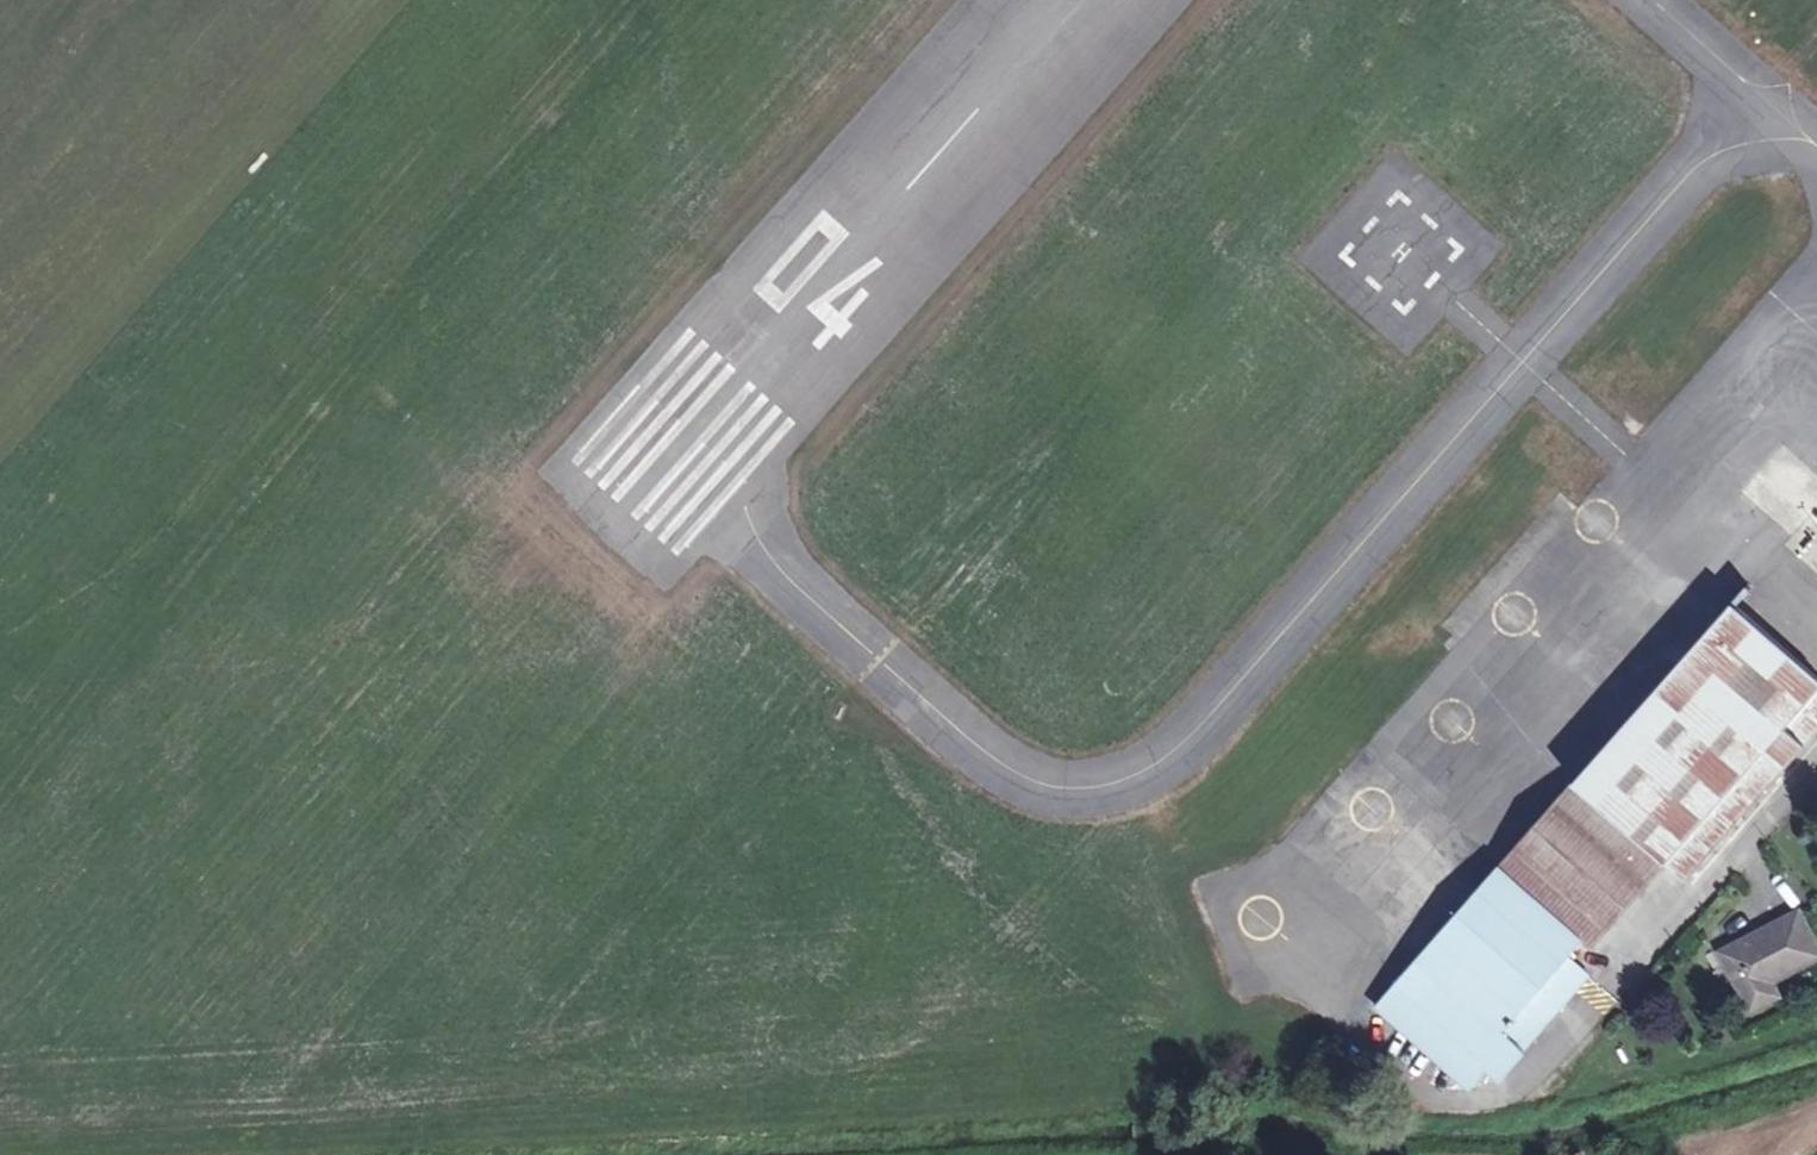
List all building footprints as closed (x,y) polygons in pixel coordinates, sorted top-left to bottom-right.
[(643,354),(557,451),(679,558),(691,562),(704,512),(734,479),(729,496),(796,421),(784,410),(781,409),(750,382),(749,387),(736,401),(733,412),(727,407),(713,403),(723,391),(730,365),(696,334),(699,321),(665,360),(643,354)] [(1798,557),(1816,573),(1816,536),(1798,557)] [(1590,948),(1816,720),(1816,682),(1726,603),(1496,863),(1590,948)] [(1590,948),(1496,863),(1369,1002),(1374,1006),(1466,1090),(1484,1071),(1497,1082),(1593,978),(1570,958),(1590,948)] [(1724,952),(1752,1007),(1777,994),(1770,981),(1816,956),(1816,947),(1799,913),(1724,952)]
